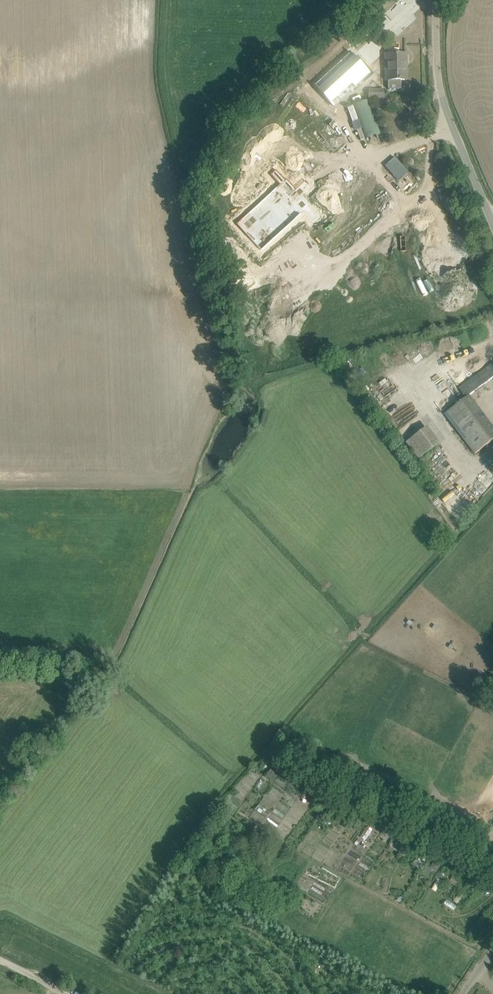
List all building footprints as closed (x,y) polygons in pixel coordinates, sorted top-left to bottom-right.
[(407,62),(406,53),(385,54),(388,54),(388,80),(386,80),(388,80),(388,89),(401,89),(401,80),(404,80),(404,63),(407,62)] [(322,80),(315,87),(330,103),(352,84),(354,87),(362,80),(359,76),(367,70),(354,56),(340,69),(336,65),(321,79),(322,80)] [(384,89),(369,89),(369,97),(384,97),(384,89)] [(337,124),(323,109),(315,116),(316,116),(317,117),(305,128),(305,127),(304,126),(297,133),(307,144),(314,137),(318,142),(337,124)] [(257,141),(246,151),(269,176),(272,174),(281,183),(280,184),(289,194),(304,180),(295,170),(287,177),(287,178),(285,179),(277,169),(284,162),(267,144),(263,148),(257,141)] [(410,180),(396,166),(388,173),(385,170),(372,182),(375,186),(363,197),(360,193),(349,203),(368,223),(375,216),(365,206),(368,203),(368,202),(380,191),(388,200),(410,180)] [(310,222),(331,245),(346,232),(350,236),(356,230),(342,214),(336,219),(326,208),(318,215),(309,205),(319,197),(309,186),(295,200),(304,210),(313,219),(310,222)] [(492,378),(492,363),(459,388),(466,398),(445,414),(456,429),(481,410),(470,395),(492,378)] [(405,442),(418,459),(440,443),(426,425),(405,442)] [(469,830),(470,828),(474,821),(457,812),(452,821),(469,830)]
